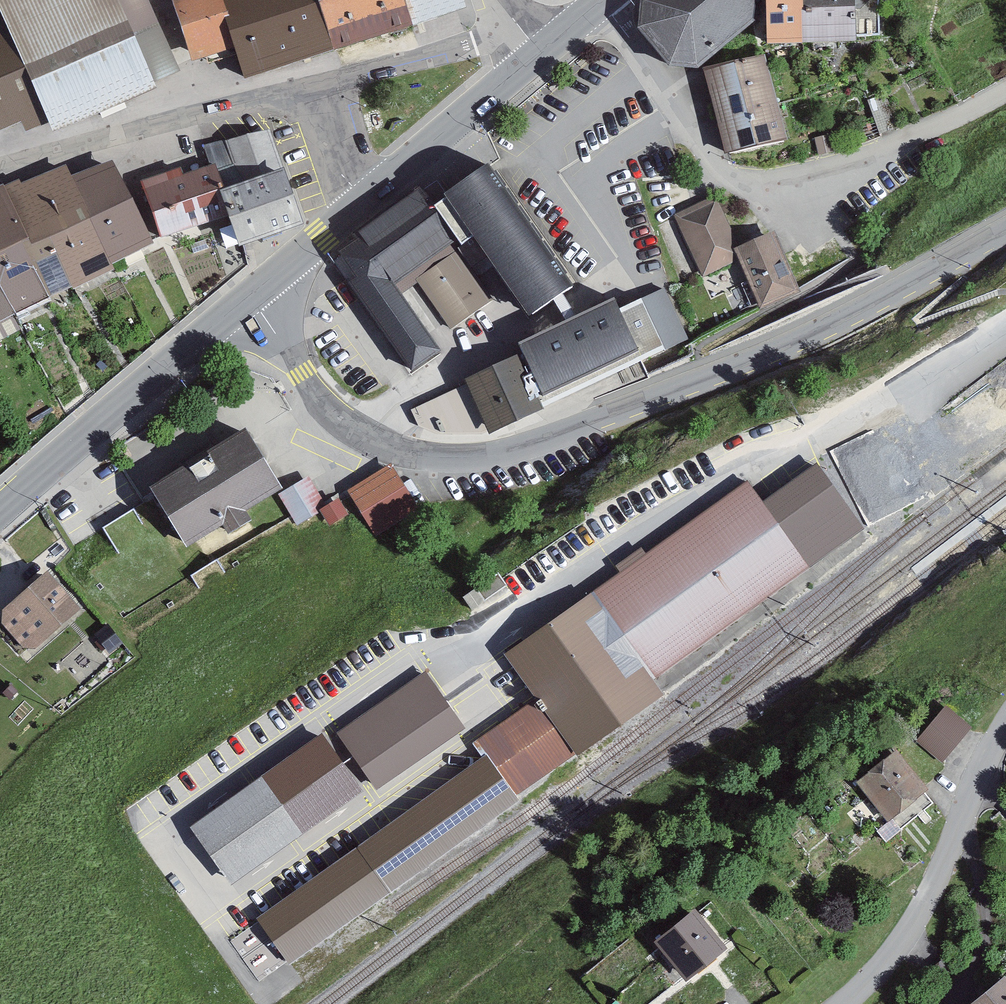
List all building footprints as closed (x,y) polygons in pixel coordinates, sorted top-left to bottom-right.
[(48,127),(53,138),(157,94),(153,86),(178,76),(145,0),(112,0),(100,5),(97,0),(0,0),(0,16),(48,127)] [(192,62),(236,48),(220,0),(172,0),(192,62)] [(236,48),(245,80),(335,51),(319,0),(220,0),(236,48)] [(335,51),(414,25),(405,0),(319,0),(335,51)] [(414,25),(468,8),(465,0),(405,0),(414,25)] [(637,27),(666,63),(702,67),(755,20),(756,0),(638,0),(637,27)] [(767,43),(803,42),(803,0),(766,0),(767,43)] [(803,42),(856,41),(855,0),(803,0),(803,42)] [(21,126),(25,136),(48,127),(0,16),(0,135),(21,126)] [(766,54),(702,67),(724,154),(789,140),(766,54)] [(212,161),(144,182),(166,241),(230,218),(220,189),(212,161)] [(86,180),(123,265),(164,247),(127,163),(86,180)] [(488,163),(442,194),(529,319),(574,287),(488,163)] [(284,167),(220,189),(230,218),(240,245),(304,223),(301,214),(284,167)] [(82,171),(51,184),(93,277),(123,265),(86,180),(82,171)] [(48,178),(12,194),(63,293),(93,277),(51,184),(48,178)] [(0,199),(0,293),(11,318),(63,293),(12,194),(0,199)] [(348,285),(406,373),(441,350),(448,346),(408,288),(465,243),(431,195),(342,255),(357,280),(348,285)] [(712,199),(674,217),(703,278),(740,260),(712,199)] [(769,239),(738,253),(744,267),(763,308),(798,292),(774,237),(769,239)] [(465,255),(418,287),(451,334),(497,302),(465,255)] [(11,318),(0,293),(0,323),(11,318)] [(517,350),(525,364),(549,412),(667,349),(648,305),(629,315),(619,299),(517,350)] [(500,320),(448,343),(448,346),(441,350),(460,393),(467,389),(525,364),(517,350),(500,320)] [(525,364),(467,389),(489,437),(549,412),(525,364)] [(460,393),(414,416),(420,429),(438,435),(489,437),(467,389),(460,393)] [(250,434),(149,494),(181,549),(283,490),(250,434)] [(817,463),(763,502),(810,568),(864,529),(817,463)] [(390,471),(345,500),(373,542),(417,513),(390,471)] [(309,481),(281,497),(298,527),(326,511),(309,481)] [(748,481),(592,592),(654,678),(810,568),(763,502),(748,481)] [(343,503),(326,511),(335,527),(351,519),(343,503)] [(152,533),(136,506),(101,528),(118,555),(152,533)] [(0,613),(0,631),(23,659),(80,611),(47,573),(0,613)] [(592,592),(505,654),(535,696),(538,701),(578,756),(663,695),(654,678),(592,592)] [(422,674),(338,731),(377,787),(460,730),(422,674)] [(538,701),(477,744),(488,760),(503,781),(509,789),(516,799),(578,756),(538,701)] [(946,705),(913,739),(938,762),(970,728),(946,705)] [(322,734),(262,776),(303,835),(363,791),(322,734)] [(892,750),(849,784),(883,827),(926,792),(892,750)] [(488,760),(358,850),(374,872),(380,880),(390,894),(520,805),(516,799),(509,789),(503,781),(488,760)] [(262,776),(191,827),(230,888),(303,835),(262,776)] [(358,850),(261,921),(289,961),(293,966),(390,894),(380,880),(374,872),(358,850)] [(696,913),(655,948),(685,984),(727,950),(696,913)] [(953,1003),(1005,1003),(1005,962),(1005,961),(953,1003)]
